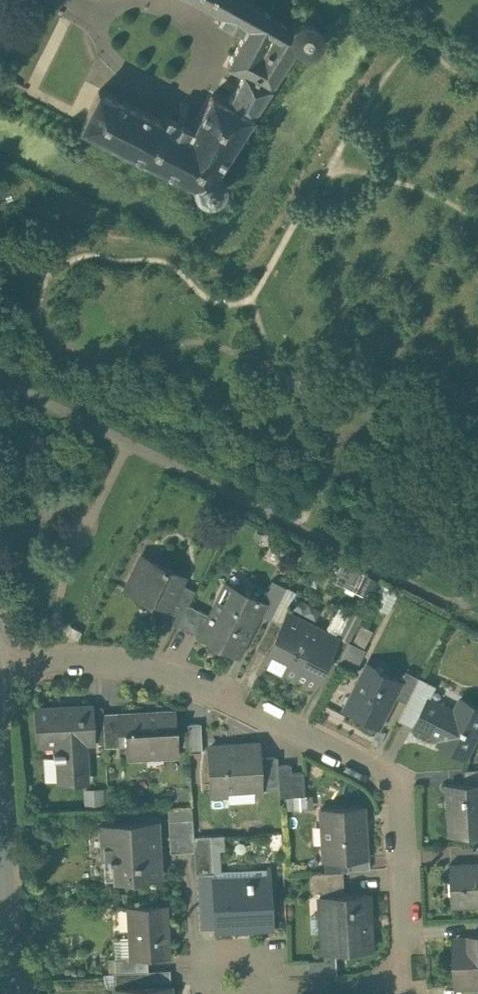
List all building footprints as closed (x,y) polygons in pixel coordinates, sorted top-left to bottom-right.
[(250,0),(198,0),(220,11),(217,18),(243,31),(226,62),(242,70),(226,100),(211,92),(192,126),(167,114),(163,121),(98,89),(80,125),(192,181),(193,187),(196,192),(201,196),(207,198),(213,198),(218,195),(222,190),(223,184),(222,177),(219,172),(214,168),(294,45),(300,48),(305,49),(311,47),(316,44),(319,39),(321,33),(319,27),(316,22),(311,18),(305,17),(299,18),(294,21),(291,26),(250,0)] [(385,94),(381,104),(400,111),(404,100),(385,94)] [(184,576),(141,554),(124,589),(150,602),(151,600),(166,607),(166,609),(168,610),(181,583),(184,576)] [(265,601),(226,581),(226,583),(229,584),(221,600),(218,599),(209,615),(198,636),(200,637),(203,630),(225,641),(221,648),(237,656),(265,601)] [(181,583),(168,610),(166,609),(161,618),(177,625),(188,604),(195,590),(181,583)] [(209,615),(188,604),(177,625),(198,636),(209,615)] [(336,636),(287,612),(282,623),(266,654),(257,672),(259,673),(264,662),(312,687),(327,656),(337,637),(336,636)] [(282,623),(271,617),(255,648),(266,654),(282,623)] [(81,631),(71,626),(67,634),(78,639),(81,631)] [(349,640),(337,634),(336,636),(337,637),(327,656),(338,661),(339,660),(348,643),(349,640)] [(362,651),(348,643),(339,660),(354,667),(362,651)] [(401,681),(367,663),(353,689),(357,691),(347,710),(379,726),(395,695),(402,681),(401,681)] [(420,677),(407,670),(401,681),(402,681),(395,695),(407,702),(420,677)] [(407,702),(399,719),(415,727),(416,726),(415,725),(429,697),(430,698),(437,685),(420,677),(407,702)] [(429,697),(415,725),(416,726),(447,742),(445,746),(466,757),(477,733),(477,706),(461,698),(455,711),(430,698),(429,697)] [(75,709),(63,710),(63,707),(37,708),(39,744),(57,743),(57,751),(54,751),(54,756),(58,756),(59,779),(87,778),(85,742),(93,741),(91,707),(91,705),(75,706),(75,709)] [(103,706),(91,707),(93,740),(105,739),(103,714),(103,706)] [(156,713),(149,713),(149,711),(117,713),(118,732),(125,731),(127,758),(147,757),(146,749),(175,747),(175,756),(178,756),(175,710),(156,711),(156,713)] [(117,713),(103,714),(105,739),(105,746),(119,745),(118,732),(117,713)] [(200,722),(188,723),(190,752),(202,751),(200,722)] [(259,745),(208,748),(211,792),(228,791),(229,791),(228,786),(253,785),(254,789),(261,789),(259,757),(259,745)] [(277,756),(259,757),(261,789),(279,788),(278,764),(277,756)] [(291,764),(278,764),(279,788),(280,796),(305,795),(303,771),(291,772),(291,764)] [(464,769),(465,783),(477,782),(477,769),(464,769)] [(448,784),(450,813),(453,813),(455,834),(477,832),(477,782),(465,783),(448,784)] [(253,785),(228,786),(229,791),(228,791),(229,800),(255,799),(254,789),(253,785)] [(363,805),(321,808),(324,860),(348,858),(366,857),(363,805)] [(193,818),(169,820),(170,852),(194,851),(194,836),(193,818)] [(157,820),(101,824),(104,880),(160,876),(157,820)] [(212,835),(194,836),(194,851),(196,873),(214,872),(212,835)] [(366,857),(348,858),(348,869),(370,868),(369,857),(366,857)] [(348,858),(324,860),(325,872),(342,871),(348,870),(348,869),(348,858)] [(451,864),(451,863),(450,863),(452,906),(454,906),(454,904),(477,903),(477,863),(451,864)] [(325,872),(311,872),(312,892),(324,891),(344,890),(342,871),(325,872)] [(247,884),(213,886),(216,928),(248,926),(248,925),(270,924),(270,925),(272,925),(269,879),(251,880),(250,875),(246,875),(247,884)] [(368,893),(344,894),(344,890),(324,891),(324,895),(319,896),(319,897),(324,897),(326,930),(321,931),(323,952),(334,951),(371,949),(368,893)] [(166,905),(128,907),(131,956),(131,957),(147,957),(168,955),(166,905)] [(470,934),(470,940),(454,940),(456,984),(477,983),(477,934),(470,934)] [(334,951),(323,952),(323,959),(308,960),(309,976),(336,974),(334,951)] [(147,957),(131,957),(131,956),(115,957),(116,972),(148,970),(147,957)] [(116,972),(114,972),(115,988),(170,985),(169,969),(148,970),(116,972)] [(115,988),(115,993),(171,993),(170,985),(115,988)]
